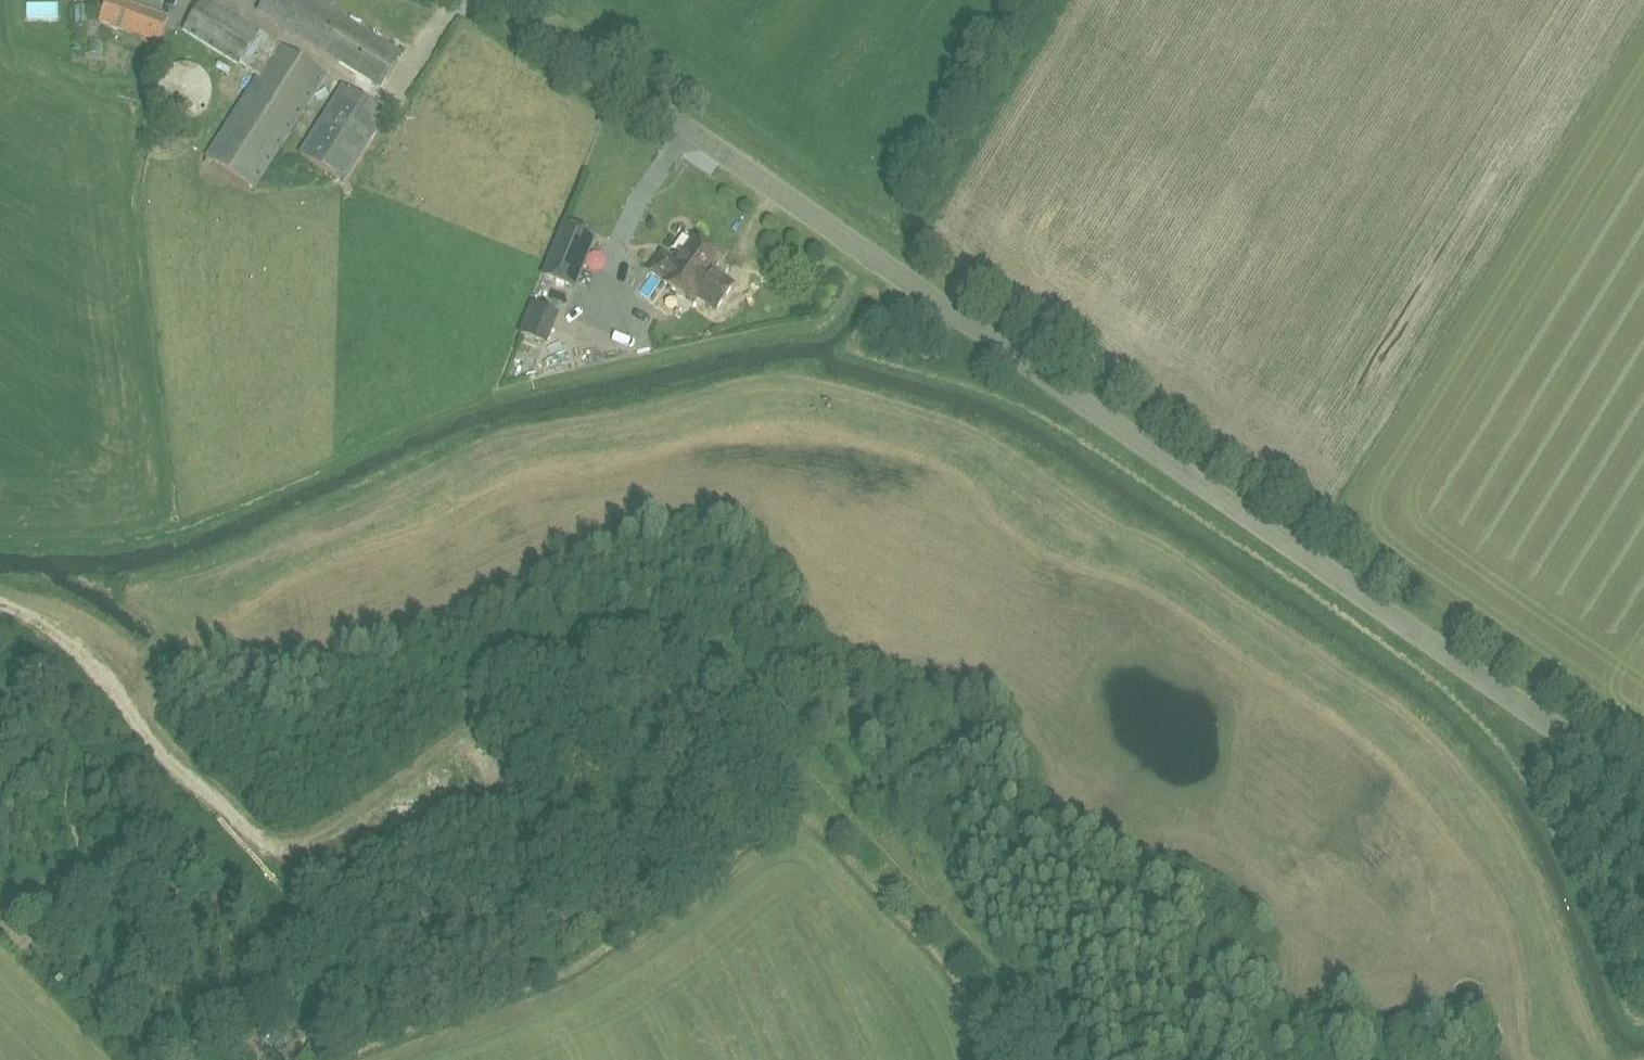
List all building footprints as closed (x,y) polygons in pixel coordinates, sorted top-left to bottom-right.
[(167,16),(122,0),(105,0),(98,22),(157,43),(167,16)] [(207,0),(201,0),(183,30),(257,77),(207,157),(255,187),(326,74),(207,0)] [(316,0),(266,0),(259,11),(377,86),(399,52),(316,0)] [(209,68),(176,67),(176,93),(209,93),(209,68)] [(301,155),(345,182),(388,113),(344,86),(301,155)] [(574,288),(594,237),(564,225),(543,276),(574,288)] [(705,280),(720,259),(693,240),(677,264),(662,253),(649,272),(664,282),(663,283),(692,303),(707,282),(705,280)] [(545,343),(551,328),(556,313),(532,304),(526,318),(520,333),(545,343)] [(550,345),(551,371),(574,370),(573,344),(550,345)]
